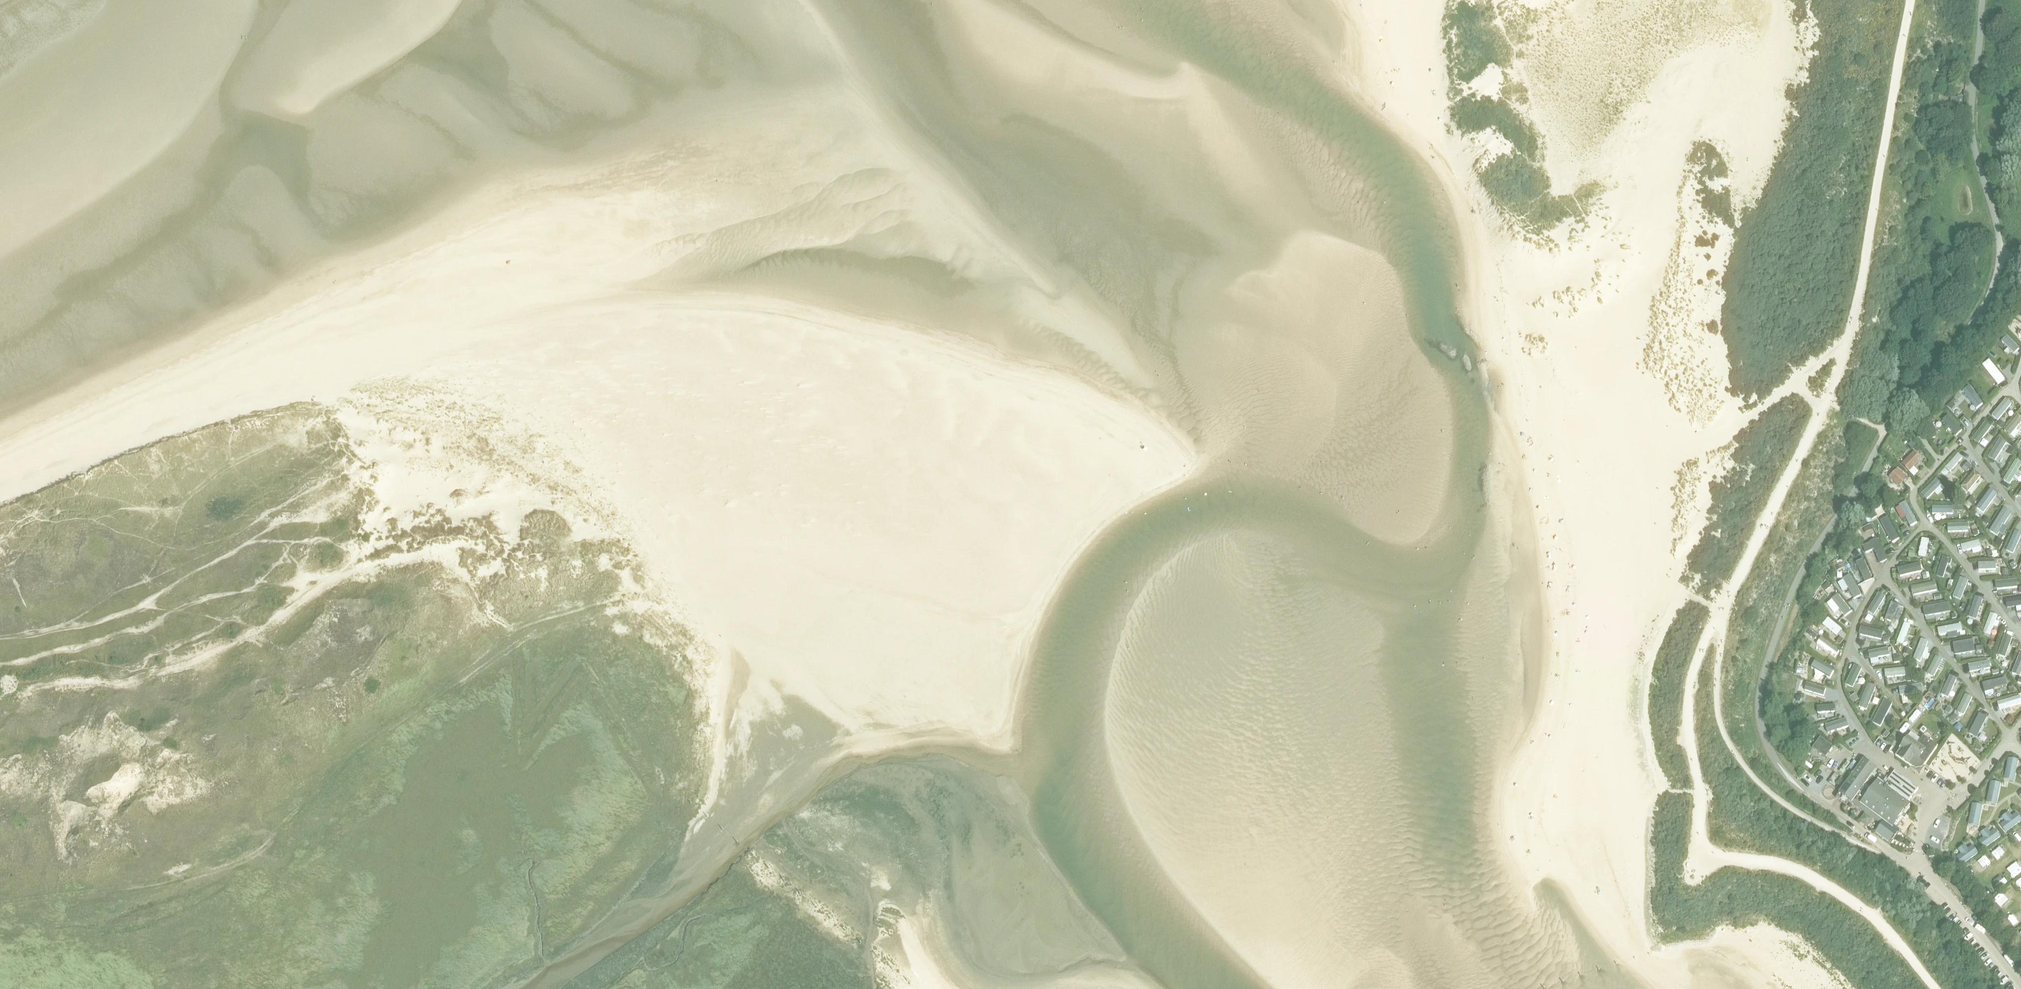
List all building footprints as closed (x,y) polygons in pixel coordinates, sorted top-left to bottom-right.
[(1951,97),(1950,108),(1957,109),(1957,108),(1962,108),(1962,107),(1962,101),(1962,97),(1958,96),(1958,98),(1951,97)] [(2018,350),(2006,337),(2001,342),(2013,355),(2018,350)] [(2005,381),(1989,361),(1981,367),(1997,387),(2005,381)] [(1982,405),(1968,387),(1961,393),(1975,411),(1982,405)] [(1997,422),(2010,405),(2005,400),(1991,417),(1997,422)] [(1962,432),(1947,417),(1941,422),(1956,437),(1962,432)] [(2017,417),(2004,432),(2009,437),(2020,423),(2020,421),(2017,417)] [(1978,445),(1990,428),(1984,423),(1972,441),(1978,445)] [(1994,462),(2005,444),(1999,440),(1988,458),(1994,462)] [(1914,452),(1901,465),(1914,477),(1918,473),(1914,468),(1919,462),(1918,461),(1921,458),(1914,452)] [(1961,460),(1957,456),(1945,469),(1949,473),(1961,460)] [(2020,466),(2020,465),(2015,461),(2003,482),(2009,486),(2020,466)] [(1908,479),(1898,469),(1889,479),(1899,488),(1908,479)] [(1980,479),(1973,473),(1960,489),(1967,494),(1980,479)] [(1941,486),(1936,481),(1920,496),(1926,501),(1941,486)] [(1996,496),(1989,491),(1976,510),(1983,515),(1996,496)] [(1917,524),(1906,503),(1899,507),(1909,528),(1917,524)] [(1884,505),(1872,506),(1873,514),(1885,513),(1884,505)] [(1951,516),(1951,508),(1932,508),(1932,516),(1951,516)] [(2011,515),(2003,510),(1988,533),(1996,538),(2011,515)] [(1898,541),(1886,519),(1879,523),(1891,545),(1898,541)] [(1967,533),(1966,525),(1947,526),(1947,534),(1967,533)] [(2014,532),(2005,552),(2013,555),(2020,536),(2020,535),(2014,532)] [(1877,540),(1862,546),(1866,554),(1874,551),(1880,564),(1887,561),(1877,540)] [(1924,559),(1928,541),(1921,540),(1917,557),(1924,559)] [(1985,550),(1984,543),(1963,545),(1964,553),(1985,550)] [(1943,581),(1951,559),(1943,557),(1936,578),(1943,581)] [(1871,582),(1862,561),(1855,564),(1864,585),(1871,582)] [(1836,574),(1843,576),(1845,566),(1839,564),(1836,574)] [(1921,574),(1918,565),(1896,570),(1899,579),(1921,574)] [(1860,597),(1849,577),(1842,581),(1853,601),(1860,597)] [(1968,582),(1960,579),(1952,599),(1960,602),(1968,582)] [(2016,589),(2016,581),(1994,583),(1995,591),(2016,589)] [(1935,593),(1933,584),(1910,589),(1911,598),(1935,593)] [(1884,598),(1878,594),(1867,613),(1873,617),(1884,598)] [(1850,614),(1837,596),(1830,601),(1844,619),(1850,614)] [(1982,601),(1974,598),(1968,619),(1976,622),(1982,601)] [(2005,602),(2006,610),(2020,608),(2020,600),(2005,602)] [(1898,607),(1889,604),(1883,622),(1892,625),(1898,607)] [(1949,615),(1948,605),(1922,610),(1924,619),(1949,615)] [(1997,618),(1990,615),(1982,634),(1989,637),(1997,618)] [(1841,632),(1827,620),(1821,627),(1835,639),(1841,632)] [(1902,646),(1909,627),(1903,625),(1896,644),(1902,646)] [(1961,633),(1960,626),(1937,631),(1938,637),(1961,633)] [(1880,642),(1882,633),(1859,629),(1858,638),(1880,642)] [(2004,660),(2011,639),(2004,637),(1997,657),(2004,660)] [(1838,653),(1820,640),(1816,646),(1833,659),(1838,653)] [(1927,644),(1921,641),(1913,661),(1919,664),(1927,644)] [(1974,655),(1972,642),(1952,646),(1954,658),(1974,655)] [(1889,657),(1887,650),(1867,653),(1869,661),(1889,657)] [(2020,655),(2011,676),(2018,679),(2020,672),(2020,655)] [(1942,662),(1935,658),(1925,676),(1932,679),(1942,662)] [(1832,673),(1814,663),(1810,670),(1828,680),(1832,673)] [(1990,671),(1988,663),(1967,667),(1969,674),(1990,671)] [(1851,690),(1861,670),(1853,667),(1844,687),(1851,690)] [(1904,677),(1903,670),(1884,672),(1885,679),(1904,677)] [(1810,677),(1808,684),(1829,692),(1831,685),(1810,677)] [(1956,680),(1949,677),(1941,696),(1947,699),(1956,680)] [(2007,689),(2005,680),(1981,686),(1983,695),(1993,693),(1993,692),(2007,689)] [(1825,691),(1806,685),(1803,692),(1823,698),(1825,691)] [(1865,712),(1875,689),(1866,686),(1857,709),(1865,712)] [(1922,695),(1920,686),(1897,689),(1899,698),(1922,695)] [(1855,690),(1849,694),(1853,700),(1859,697),(1855,690)] [(1971,700),(1965,696),(1956,714),(1962,717),(1971,700)] [(2020,704),(2018,697),(1997,704),(2000,711),(2020,704)] [(1879,730),(1892,706),(1883,702),(1871,725),(1879,730)] [(1834,714),(1834,707),(1816,708),(1816,715),(1834,714)] [(2005,719),(2010,723),(2015,716),(2010,712),(2005,719)] [(1986,720),(1979,716),(1968,737),(1975,741),(1986,720)] [(1913,717),(1905,725),(1910,730),(1918,722),(1913,717)] [(1847,729),(1845,721),(1824,727),(1826,736),(1847,729)] [(1859,733),(1854,736),(1860,746),(1865,743),(1859,733)] [(1907,739),(1895,756),(1903,762),(1915,771),(1921,770),(1924,765),(1937,748),(1922,737),(1916,745),(1907,739)] [(1820,739),(1812,749),(1825,759),(1833,748),(1820,739)] [(1938,760),(1933,760),(1934,770),(1946,769),(1945,747),(1937,748),(1938,760)] [(1839,775),(1844,779),(1856,763),(1852,759),(1839,775)] [(1876,769),(1864,760),(1839,794),(1852,803),(1854,800),(1871,777),(1876,770),(1876,769)] [(2018,762),(2008,760),(2005,776),(2014,778),(2018,762)] [(1854,800),(1852,803),(1858,809),(1873,819),(1875,816),(1883,822),(1876,832),(1890,843),(1899,831),(1898,831),(1893,828),(1901,817),(1905,819),(1907,816),(1903,814),(1910,805),(1908,804),(1918,789),(1894,772),(1884,786),(1878,782),(1883,775),(1876,770),(1871,777),(1854,800)] [(1813,782),(1815,774),(1807,771),(1804,780),(1813,782)] [(2000,784),(1991,783),(1988,800),(1997,801),(2000,784)] [(1821,785),(1817,791),(1827,798),(1831,792),(1821,785)] [(1982,806),(1972,805),(1969,821),(1979,824),(1982,806)] [(2006,833),(2020,822),(2020,819),(2017,814),(2012,817),(2008,813),(2002,818),(2005,823),(2000,826),(2006,833)] [(2000,838),(1995,830),(1990,833),(1990,834),(1987,829),(1980,834),(1983,838),(1979,842),(1984,849),(2000,838)] [(1989,846),(1996,855),(2003,850),(1996,842),(1989,846)] [(1961,855),(1956,858),(1962,866),(1978,854),(1973,846),(1968,850),(1964,845),(1958,850),(1961,855)] [(2017,862),(2008,864),(2010,873),(2019,871),(2017,862)] [(1982,887),(1989,894),(1999,883),(1992,877),(1982,887)] [(2000,909),(2007,903),(1999,894),(1992,900),(2000,909)] [(2015,916),(2020,913),(2020,909),(2019,906),(2012,910),(2015,916)]
